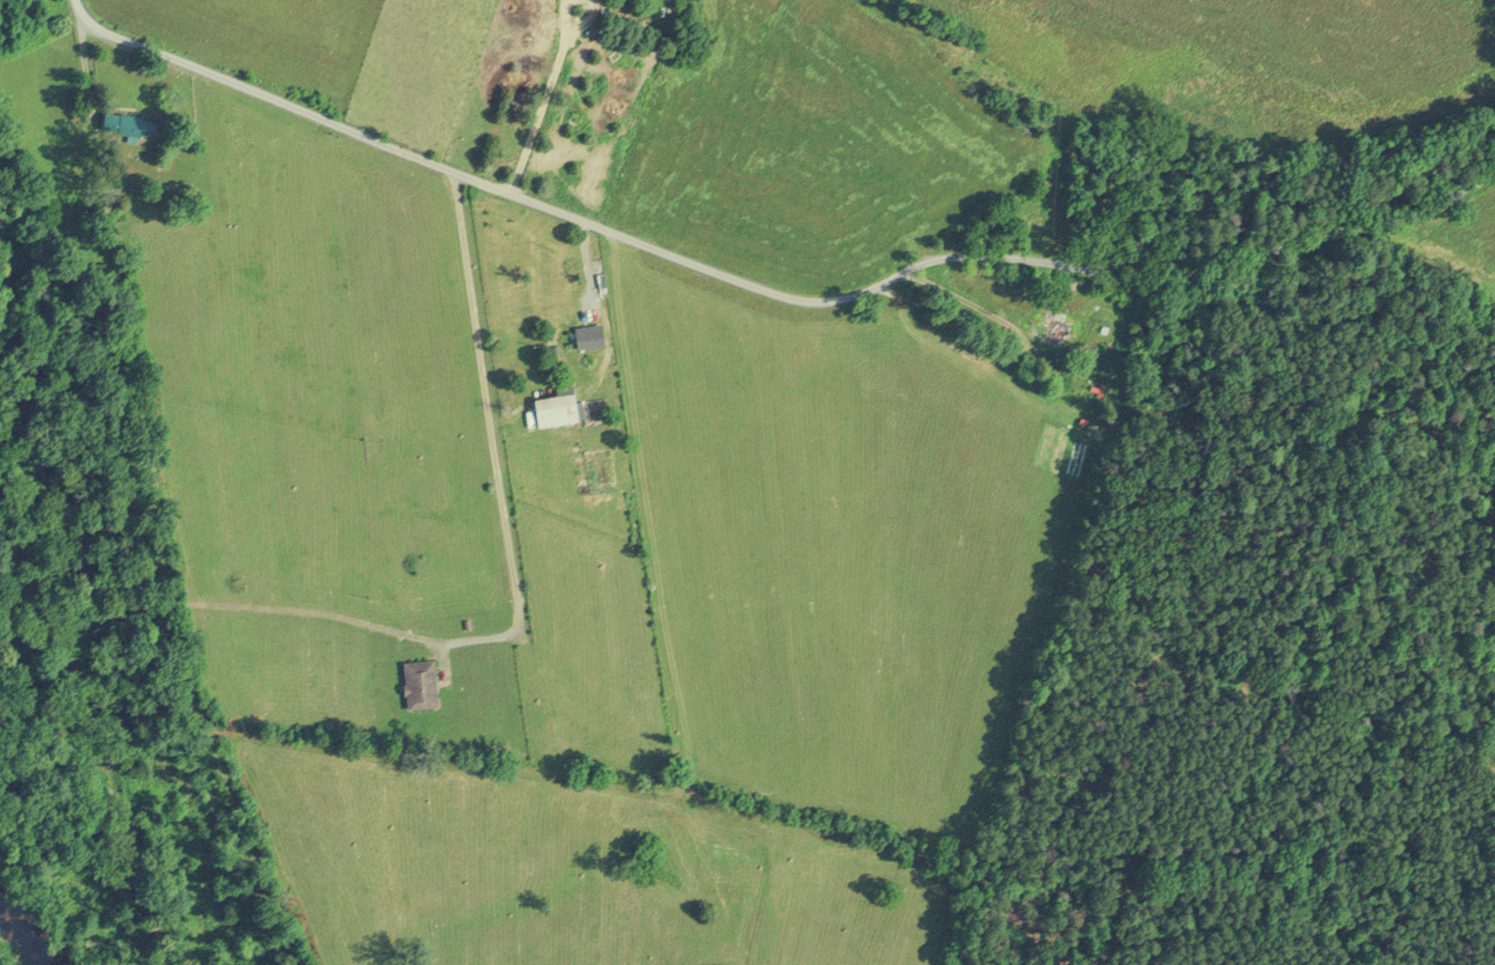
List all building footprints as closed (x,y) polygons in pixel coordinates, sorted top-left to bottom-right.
[(98,129),(154,138),(157,119),(101,109),(98,129)] [(572,323),(572,346),(599,346),(599,323),(572,323)] [(534,426),(584,419),(581,399),(573,400),(572,391),(530,397),(534,426)] [(432,658),(400,661),(403,708),(436,706),(432,658)]
